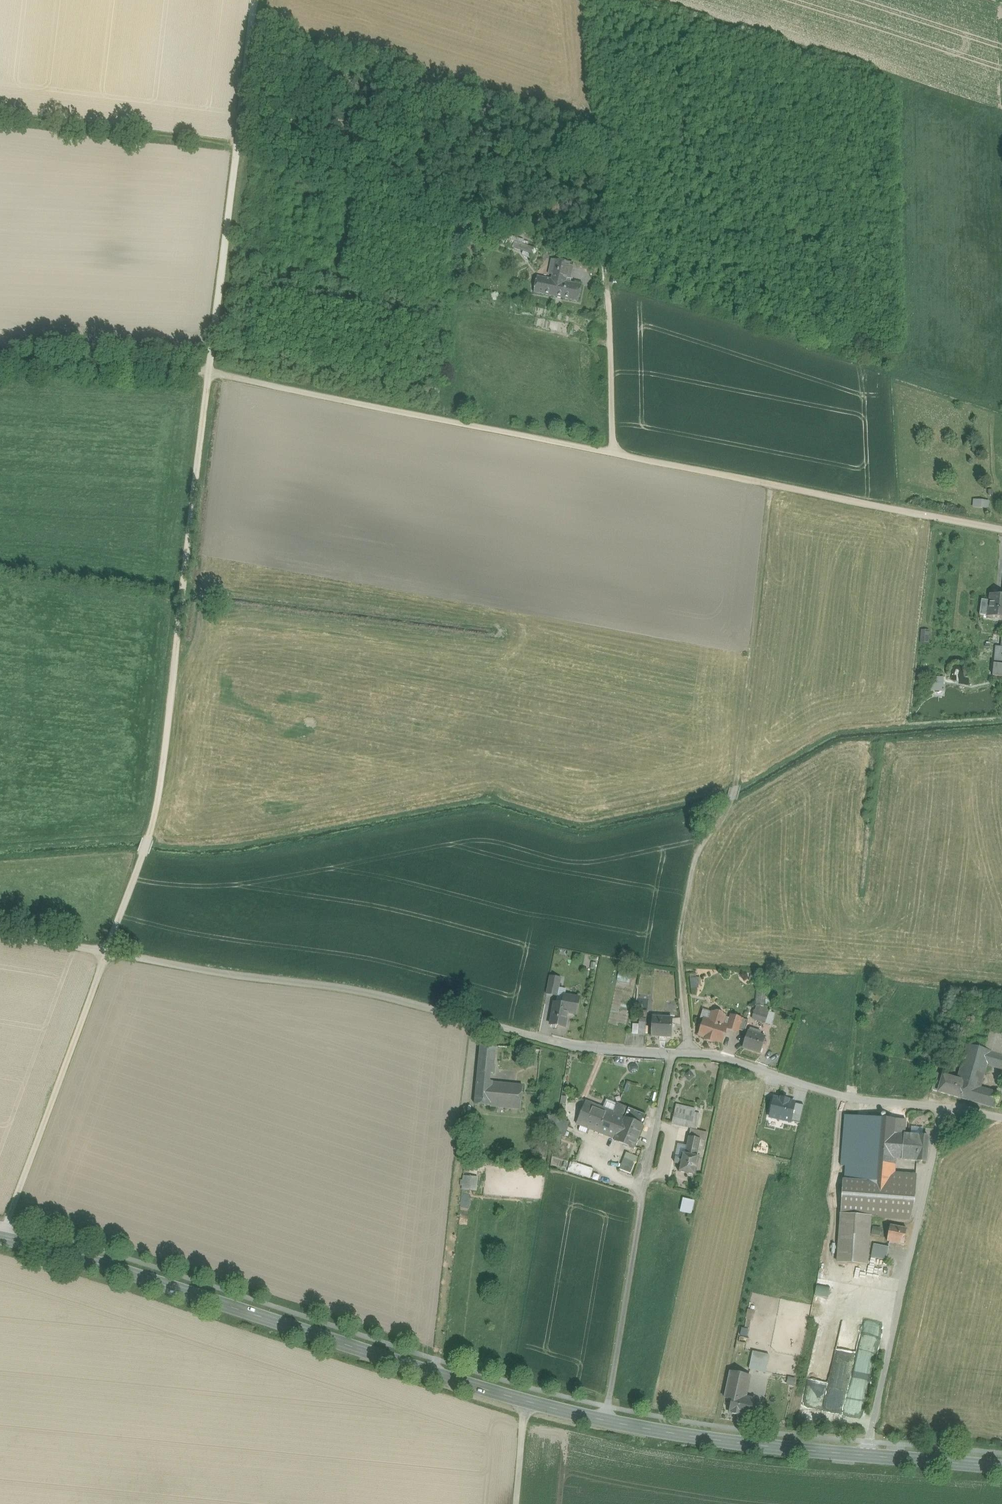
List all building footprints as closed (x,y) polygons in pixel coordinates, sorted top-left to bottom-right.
[(570,263),(555,260),(554,264),(552,276),(555,276),(554,280),(566,283),(567,279),(571,279),(574,267),(569,266),(570,263)] [(554,280),(537,277),(534,293),(578,302),(581,286),(554,280)] [(974,507),(990,508),(990,500),(975,499),(974,507)] [(1001,620),(1001,596),(999,596),(991,595),(990,601),(988,617),(1001,620)] [(979,616),(988,617),(990,601),(982,600),(979,616)] [(994,665),(993,677),(1001,678),(1001,665),(994,665)] [(943,691),(943,678),(939,678),(938,681),(930,681),(931,691),(943,691)] [(550,975),(548,994),(560,995),(562,976),(550,975)] [(692,988),(701,987),(700,977),(691,978),(692,988)] [(566,1020),(567,1013),(577,1014),(580,999),(569,997),(564,996),(563,1004),(555,1003),(554,1010),(553,1010),(551,1025),(565,1028),(566,1020)] [(759,1004),(754,1018),(767,1023),(772,1009),(759,1004)] [(710,1022),(704,1020),(699,1036),(707,1038),(707,1040),(714,1043),(715,1041),(722,1043),(726,1029),(726,1027),(722,1026),(725,1017),(724,1016),(722,1014),(716,1012),(714,1013),(712,1013),(710,1022)] [(641,1024),(635,1024),(635,1034),(648,1034),(648,1018),(641,1018),(641,1024)] [(672,1019),(652,1018),(652,1036),(671,1037),(672,1019)] [(937,1042),(966,1050),(967,1045),(969,1038),(940,1030),(937,1042)] [(985,1050),(991,1052),(1001,1055),(1001,1034),(990,1031),(985,1050)] [(766,1038),(748,1032),(743,1048),(760,1054),(766,1038)] [(477,1080),(492,1082),(495,1047),(479,1045),(477,1080)] [(981,1089),(987,1066),(991,1052),(985,1050),(967,1045),(966,1050),(957,1080),(957,1082),(981,1089)] [(1001,1070),(1001,1055),(991,1052),(987,1066),(1001,1070)] [(938,1092),(943,1076),(936,1074),(932,1090),(938,1092)] [(981,1089),(957,1082),(957,1080),(943,1076),(938,1092),(961,1099),(977,1103),(986,1106),(990,1092),(981,1089)] [(492,1082),(477,1080),(475,1105),(490,1106),(492,1082)] [(492,1080),(490,1106),(528,1109),(531,1083),(492,1080)] [(769,1116),(797,1122),(802,1097),(774,1092),(769,1116)] [(615,1139),(625,1118),(585,1102),(576,1124),(615,1139)] [(672,1124),(694,1128),(696,1121),(700,1122),(700,1120),(696,1119),(698,1108),(676,1103),(672,1124)] [(906,1120),(850,1116),(845,1181),(843,1181),(841,1215),(871,1217),(910,1220),(914,1201),(915,1193),(916,1177),(892,1175),(892,1180),(883,1179),(884,1159),(893,1160),(893,1159),(902,1160),(904,1135),(905,1135),(906,1120)] [(636,1122),(625,1118),(615,1142),(633,1149),(643,1125),(636,1122)] [(905,1135),(904,1135),(902,1160),(926,1162),(929,1137),(905,1135)] [(699,1145),(688,1143),(687,1148),(686,1152),(685,1155),(697,1157),(699,1145)] [(687,1148),(676,1146),(675,1152),(674,1159),(676,1160),(676,1158),(681,1159),(683,1152),(686,1152),(687,1148)] [(621,1169),(632,1174),(640,1156),(628,1151),(621,1169)] [(697,1157),(685,1155),(686,1152),(683,1152),(681,1159),(680,1165),(678,1172),(695,1175),(699,1158),(697,1157)] [(571,1174),(595,1174),(595,1164),(571,1164),(571,1174)] [(462,1175),(462,1189),(479,1190),(479,1176),(462,1175)] [(682,1211),(694,1214),(697,1200),(685,1197),(682,1211)] [(871,1217),(841,1215),(837,1263),(867,1265),(871,1217)] [(907,1229),(890,1226),(887,1242),(904,1245),(907,1229)] [(888,1259),(890,1246),(875,1243),(873,1257),(888,1259)] [(830,1298),(832,1290),(819,1287),(817,1294),(830,1298)] [(755,1320),(758,1311),(749,1309),(747,1318),(755,1320)] [(844,1412),(847,1396),(865,1400),(876,1344),(860,1341),(863,1324),(823,1317),(806,1405),(844,1412)] [(772,1354),(757,1351),(752,1370),(768,1374),(772,1354)] [(750,1377),(731,1373),(725,1398),(733,1400),(734,1396),(745,1399),(750,1377)] [(745,1399),(734,1396),(733,1400),(730,1413),(750,1417),(754,1400),(745,1399)]
